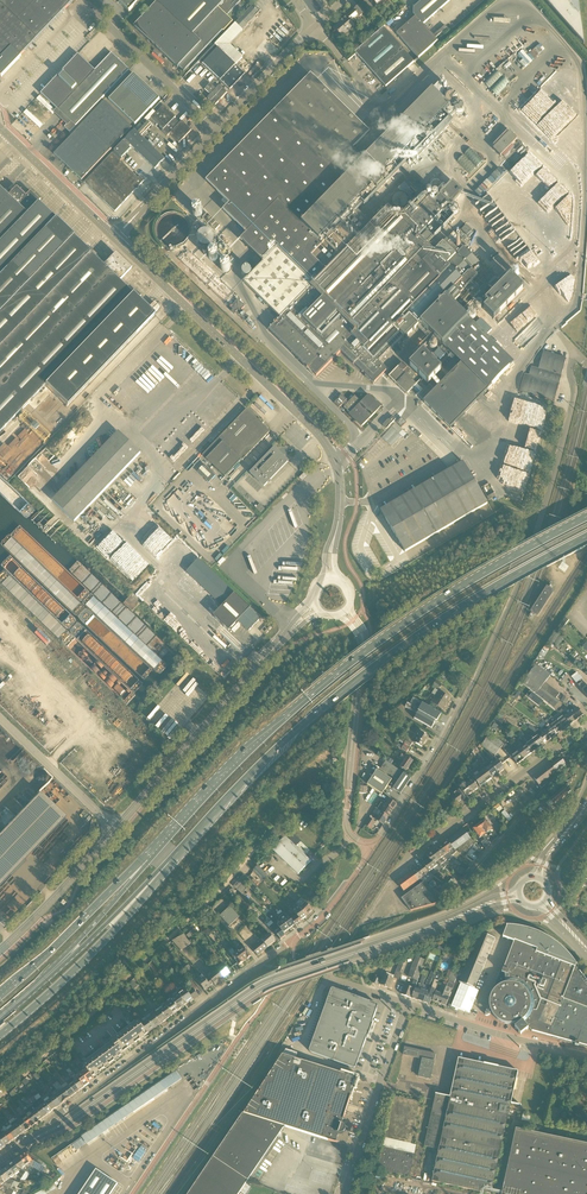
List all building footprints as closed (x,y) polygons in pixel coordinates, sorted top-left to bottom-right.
[(12,47),(20,56),(20,55),(37,38),(74,0),(4,0),(0,4),(0,59),(12,47)] [(119,3),(129,13),(142,0),(121,0),(119,3)] [(219,35),(182,0),(159,0),(134,26),(165,56),(174,65),(178,68),(179,67),(184,72),(219,35)] [(219,35),(231,22),(251,0),(182,0),(219,35)] [(423,24),(450,1),(449,0),(422,0),(413,8),(413,13),(415,16),(416,16),(423,24)] [(584,44),(578,0),(545,0),(584,44)] [(235,23),(242,30),(260,11),(253,4),(235,23)] [(359,6),(340,22),(334,28),(339,34),(340,33),(343,37),(355,26),(351,21),(358,15),(359,17),(365,12),(359,6)] [(280,12),(276,15),(287,29),(290,26),(280,12)] [(438,41),(423,24),(416,16),(415,16),(396,34),(418,58),(438,41)] [(436,38),(448,29),(446,26),(434,35),(436,38)] [(355,52),(370,70),(386,87),(414,62),(383,27),(355,52)] [(245,74),(236,65),(215,45),(202,58),(223,77),(220,81),(230,90),(245,74)] [(20,56),(12,47),(0,59),(0,78),(1,77),(1,78),(2,77),(1,77),(21,56),(20,55),(20,56)] [(129,70),(112,53),(111,53),(95,70),(78,54),(41,94),(70,121),(64,127),(70,133),(129,70)] [(501,76),(496,70),(484,83),(489,88),(501,76)] [(109,100),(135,125),(160,99),(134,74),(109,100)] [(455,113),(432,91),(419,104),(418,103),(398,123),(400,124),(379,145),(378,143),(372,149),(374,150),(369,155),(368,153),(362,159),(353,150),(370,133),(311,75),(206,181),(229,204),(223,210),(246,233),(240,240),(263,262),(259,267),(251,260),(247,264),(254,272),(244,283),(280,318),(269,330),(316,377),(341,352),(354,365),(354,364),(363,373),(364,372),(375,383),(386,371),(387,370),(386,369),(385,368),(378,361),(403,335),(405,338),(420,323),(461,363),(424,402),(450,428),(514,364),(454,305),(462,297),(460,295),(478,277),(476,275),(484,267),(463,247),(463,248),(460,246),(460,245),(460,244),(460,243),(459,243),(458,243),(457,243),(456,243),(456,244),(456,245),(456,246),(457,247),(458,247),(459,247),(461,250),(456,255),(455,254),(459,250),(446,239),(443,243),(433,252),(426,245),(450,221),(442,214),(450,206),(440,196),(432,203),(423,194),(399,219),(388,208),(372,224),(357,210),(362,204),(364,206),(410,159),(413,162),(453,121),(450,118),(455,113)] [(496,95),(509,82),(503,77),(491,90),(496,95)] [(227,93),(219,85),(216,89),(210,84),(205,90),(211,95),(207,98),(215,106),(227,93)] [(449,95),(446,98),(446,100),(446,101),(446,102),(447,103),(448,105),(450,105),(451,105),(453,105),(454,105),(455,104),(456,103),(457,102),(458,101),(458,99),(457,98),(457,96),(456,95),(455,95),(454,94),(453,94),(452,94),(451,94),(450,94),(449,94),(449,95)] [(16,96),(7,107),(17,116),(27,106),(16,96)] [(40,96),(37,100),(52,114),(56,111),(40,96)] [(54,154),(82,180),(132,127),(104,101),(54,154)] [(454,107),(454,108),(454,109),(455,111),(455,112),(456,112),(458,113),(459,113),(460,113),(461,113),(462,112),(463,112),(463,111),(464,109),(464,108),(464,107),(463,106),(463,105),(461,104),(460,104),(459,103),(457,104),(456,105),(455,106),(454,107)] [(163,130),(174,118),(176,117),(164,106),(151,118),(163,130)] [(27,110),(24,114),(40,128),(43,125),(27,110)] [(192,130),(182,121),(180,123),(174,118),(163,130),(162,131),(167,137),(170,134),(179,143),(192,130)] [(135,129),(138,132),(143,126),(141,123),(135,129)] [(155,169),(165,159),(134,130),(114,151),(122,159),(131,149),(129,148),(131,146),(155,169)] [(493,149),(500,156),(517,139),(510,132),(509,132),(507,131),(493,145),(495,147),(493,149)] [(478,166),(483,161),(470,148),(465,154),(478,166)] [(113,153),(84,183),(115,212),(136,189),(137,189),(139,188),(139,187),(144,181),(140,177),(139,178),(113,153)] [(471,173),(476,168),(463,156),(458,161),(471,173)] [(496,172),(488,180),(493,185),(501,177),(496,172)] [(514,188),(505,178),(502,180),(511,190),(514,188)] [(486,192),(489,188),(485,183),(481,187),(486,192)] [(42,208),(37,203),(40,200),(30,191),(26,196),(17,187),(13,190),(12,190),(10,192),(11,193),(7,197),(0,190),(0,252),(42,208)] [(484,194),(479,189),(475,193),(480,198),(484,194)] [(403,193),(401,193),(400,193),(399,193),(398,193),(397,193),(396,194),(395,195),(394,195),(394,196),(393,197),(393,198),(393,199),(393,200),(393,202),(393,204),(394,204),(394,205),(395,206),(396,207),(397,207),(398,207),(399,208),(400,208),(401,208),(403,207),(404,206),(406,205),(407,204),(407,203),(407,202),(408,201),(408,200),(407,199),(407,198),(406,196),(405,195),(405,194),(404,194),(403,193)] [(220,226),(200,207),(196,203),(188,212),(201,225),(205,220),(216,230),(220,226)] [(42,208),(0,252),(0,432),(45,386),(67,407),(154,315),(138,299),(132,294),(119,281),(131,269),(115,253),(103,266),(94,257),(85,248),(42,208)] [(466,225),(461,230),(469,237),(473,232),(466,225)] [(208,231),(207,230),(205,230),(204,230),(202,231),(201,231),(199,232),(198,234),(197,235),(197,237),(197,238),(197,240),(197,242),(198,243),(199,244),(201,246),(202,246),(204,247),(205,247),(207,247),(208,246),(210,246),(211,244),(212,243),(213,242),(213,240),(214,238),(213,237),(213,235),(212,234),(211,232),(210,231),(208,231)] [(94,257),(97,254),(88,245),(85,248),(94,257)] [(227,250),(221,255),(225,259),(231,254),(227,250)] [(215,253),(214,252),(213,252),(212,253),(211,253),(210,254),(209,255),(209,256),(209,257),(209,258),(209,259),(210,259),(210,260),(211,261),(212,261),(213,261),(214,261),(215,261),(216,261),(217,260),(217,259),(218,259),(218,258),(218,257),(218,256),(218,255),(217,254),(216,253),(215,253)] [(228,264),(227,263),(225,263),(224,263),(223,264),(222,265),(221,267),(221,268),(221,269),(221,270),(222,271),(223,272),(224,272),(225,273),(227,273),(228,272),(229,272),(229,271),(230,270),(230,269),(231,268),(230,266),(230,265),(229,264),(228,264)] [(249,267),(248,267),(246,267),(245,267),(244,268),(243,269),(242,270),(242,272),(242,273),(243,274),(243,275),(244,276),(245,276),(247,276),(248,276),(249,276),(250,276),(250,275),(251,274),(252,273),(252,271),(251,270),(251,269),(250,268),(249,267)] [(512,276),(517,281),(521,276),(516,271),(512,276)] [(484,309),(494,319),(524,289),(511,276),(485,302),(488,305),(484,309)] [(141,296),(138,293),(136,291),(132,294),(138,299),(141,296)] [(241,310),(245,306),(238,299),(232,306),(231,305),(230,307),(233,310),(232,311),(235,315),(236,313),(245,322),(249,318),(241,310)] [(154,301),(148,307),(154,313),(160,307),(154,301)] [(154,355),(185,383),(202,365),(171,337),(154,355)] [(435,341),(434,340),(433,340),(432,341),(430,341),(430,342),(429,343),(429,344),(429,345),(429,346),(430,347),(431,348),(432,349),(433,349),(434,349),(435,348),(436,348),(436,347),(437,346),(437,345),(437,344),(437,343),(437,342),(436,341),(435,341)] [(440,360),(445,355),(439,349),(434,354),(440,360)] [(441,370),(435,363),(437,361),(433,357),(430,359),(423,352),(409,366),(428,384),(441,370)] [(562,373),(566,358),(543,352),(539,366),(562,373)] [(186,391),(150,359),(134,377),(169,409),(186,391)] [(420,380),(410,370),(402,363),(389,377),(406,394),(420,380)] [(558,387),(562,373),(539,366),(539,369),(532,367),(529,375),(524,374),(524,377),(558,387)] [(554,401),(558,387),(524,377),(519,391),(554,401)] [(117,403),(128,414),(141,401),(142,403),(149,396),(137,384),(117,403)] [(342,396),(334,404),(338,409),(346,401),(342,396)] [(363,400),(361,402),(355,396),(345,406),(344,407),(350,413),(356,419),(355,421),(361,426),(362,425),(363,426),(367,421),(367,420),(369,418),(370,419),(371,417),(376,413),(375,412),(378,409),(374,404),(375,403),(373,401),(371,402),(367,398),(364,401),(363,400)] [(541,425),(546,406),(521,400),(516,421),(522,423),(522,424),(539,428),(540,424),(541,425)] [(206,459),(225,477),(241,460),(242,461),(268,434),(270,432),(247,409),(219,438),(223,442),(206,459)] [(382,437),(392,446),(401,435),(403,437),(410,429),(404,423),(406,421),(401,417),(382,437)] [(388,428),(392,423),(395,420),(393,417),(390,420),(389,420),(385,424),(385,426),(386,428),(388,428)] [(162,446),(173,458),(198,434),(187,422),(162,446)] [(119,432),(53,501),(74,522),(141,453),(119,432)] [(270,480),(288,462),(283,457),(283,456),(278,451),(274,448),(251,473),(264,487),(268,482),(269,483),(271,481),(270,480)] [(381,510),(405,552),(488,503),(463,462),(381,510)] [(209,483),(209,482),(216,476),(204,464),(197,471),(209,483)] [(261,513),(265,508),(260,504),(256,508),(261,513)] [(127,542),(110,559),(114,564),(119,559),(120,560),(120,561),(121,562),(126,557),(129,559),(134,553),(140,559),(142,557),(127,542)] [(186,572),(222,607),(213,616),(229,631),(238,622),(248,632),(253,627),(254,627),(257,625),(256,624),(261,619),(199,559),(186,572)] [(538,616),(553,592),(547,587),(531,612),(538,616)] [(561,631),(569,620),(566,618),(558,628),(561,631)] [(555,632),(549,641),(558,647),(564,639),(555,632)] [(198,654),(206,660),(209,657),(210,659),(213,656),(204,648),(198,654)] [(545,682),(551,675),(537,663),(536,665),(527,676),(528,677),(523,683),(554,708),(559,701),(556,698),(560,694),(545,682)] [(577,683),(582,678),(577,671),(571,676),(577,683)] [(578,685),(586,697),(586,689),(582,682),(578,685)] [(439,690),(431,702),(442,710),(450,698),(439,690)] [(533,693),(529,698),(535,703),(539,698),(533,693)] [(441,713),(423,703),(413,698),(410,704),(407,703),(405,707),(418,714),(415,719),(432,728),(436,721),(437,721),(441,713)] [(572,713),(577,720),(583,715),(578,708),(575,710),(572,706),(569,709),(572,713)] [(577,720),(572,713),(568,715),(566,713),(566,714),(562,710),(559,712),(563,715),(565,718),(570,725),(577,720)] [(564,730),(570,725),(565,718),(563,715),(557,720),(557,719),(556,720),(564,730)] [(494,721),(501,725),(504,720),(497,716),(494,721)] [(557,734),(564,730),(556,720),(556,721),(554,722),(550,725),(557,734)] [(548,724),(542,728),(543,730),(550,739),(557,734),(550,725),(548,724)] [(543,730),(542,731),(540,729),(538,730),(538,729),(536,730),(535,728),(533,727),(530,725),(529,728),(532,730),(537,736),(538,736),(539,737),(544,744),(550,739),(543,730)] [(496,732),(495,731),(490,727),(487,731),(494,736),(496,732)] [(525,732),(527,734),(538,749),(544,744),(539,737),(538,736),(537,736),(536,737),(531,731),(530,731),(527,730),(525,732)] [(417,735),(420,736),(416,744),(422,747),(428,737),(422,733),(419,732),(417,735)] [(526,745),(532,753),(538,749),(527,734),(526,734),(525,733),(522,734),(524,736),(523,736),(528,743),(526,745)] [(495,756),(504,744),(491,734),(482,745),(495,756)] [(517,743),(516,744),(512,741),(511,744),(515,746),(517,748),(515,749),(517,752),(518,752),(523,760),(528,756),(517,743)] [(532,753),(526,745),(524,747),(520,741),(517,743),(528,756),(532,753)] [(512,752),(509,748),(510,747),(506,745),(503,747),(506,750),(511,758),(512,757),(517,764),(523,760),(518,752),(517,752),(515,749),(512,752)] [(405,761),(400,768),(406,772),(413,761),(407,757),(407,758),(402,754),(400,757),(405,761)] [(556,771),(557,772),(562,768),(566,764),(567,763),(570,761),(569,759),(567,760),(564,756),(551,765),(556,771)] [(492,765),(498,774),(505,769),(498,761),(495,763),(491,759),(489,761),(492,765)] [(391,765),(391,764),(386,761),(381,769),(398,781),(404,773),(391,765)] [(492,779),(483,766),(481,764),(475,769),(486,783),(492,779)] [(498,774),(492,765),(488,768),(486,764),(483,766),(492,779),(498,774)] [(469,773),(470,774),(474,779),(480,788),(486,783),(475,769),(469,773)] [(382,794),(392,780),(377,770),(367,784),(382,794)] [(550,777),(549,776),(545,770),(541,773),(546,780),(550,777)] [(393,789),(400,794),(401,794),(411,779),(404,773),(393,789)] [(548,782),(546,780),(541,773),(538,776),(545,785),(548,782)] [(466,779),(463,781),(472,793),(479,789),(473,780),(474,779),(470,774),(466,778),(466,779)] [(542,788),(545,785),(538,776),(534,778),(542,788)] [(467,798),(472,793),(463,781),(461,778),(459,781),(462,786),(460,788),(461,790),(467,798)] [(566,785),(550,799),(554,804),(570,790),(566,785)] [(462,801),(467,798),(461,790),(457,793),(457,792),(454,794),(456,797),(453,800),(453,801),(453,803),(455,803),(456,804),(462,800),(462,801)] [(65,818),(40,794),(0,835),(0,886),(65,818)] [(397,804),(390,800),(387,798),(385,800),(388,802),(385,806),(392,811),(397,804)] [(447,808),(443,804),(434,812),(438,816),(447,808)] [(388,817),(392,811),(385,806),(381,812),(388,817)] [(502,813),(509,821),(512,818),(505,810),(502,813)] [(383,825),(388,817),(381,812),(379,816),(375,814),(372,818),(383,825)] [(371,829),(376,822),(369,818),(365,825),(371,829)] [(493,842),(499,837),(498,836),(495,839),(489,831),(492,828),(486,819),(479,824),(492,842),(493,842)] [(486,849),(492,842),(479,824),(472,829),(479,838),(482,836),(487,842),(483,845),(486,849)] [(453,849),(457,852),(471,862),(473,864),(474,864),(483,851),(472,840),(464,829),(447,841),(453,850),(453,849)] [(311,861),(286,836),(272,850),(298,875),(311,861)] [(455,855),(457,852),(453,849),(453,850),(447,841),(442,845),(449,853),(453,857),(455,855)] [(452,857),(453,857),(449,853),(442,845),(437,848),(443,857),(447,860),(449,858),(450,859),(452,860),(452,861),(462,866),(463,863),(453,858),(452,857)] [(437,848),(433,852),(439,860),(446,866),(448,865),(445,862),(447,860),(443,857),(437,848)] [(443,870),(446,866),(439,860),(433,852),(427,856),(427,857),(428,858),(441,869),(443,870)] [(441,869),(428,858),(430,860),(424,864),(429,872),(431,874),(432,874),(433,876),(441,869)] [(424,864),(412,873),(418,881),(420,879),(423,881),(431,874),(429,872),(424,864)] [(263,881),(268,876),(257,866),(253,870),(263,881)] [(466,871),(461,868),(458,867),(456,872),(463,875),(463,876),(466,871)] [(257,886),(262,881),(253,871),(247,877),(257,886)] [(443,902),(445,899),(434,890),(423,881),(420,879),(418,881),(412,873),(398,883),(404,891),(415,882),(418,886),(402,899),(411,911),(443,902)] [(242,883),(247,877),(244,874),(238,880),(242,883)] [(238,880),(233,886),(241,894),(246,888),(242,883),(238,880)] [(452,890),(456,885),(450,881),(446,886),(452,890)] [(446,886),(446,885),(441,891),(436,887),(434,890),(445,899),(452,890),(446,886)] [(313,910),(305,903),(301,899),(296,905),(297,906),(300,909),(306,917),(311,912),(313,910)] [(300,909),(297,906),(296,905),(290,910),(295,913),(297,916),(301,921),(306,917),(300,909)] [(230,906),(220,915),(229,926),(239,916),(230,906)] [(284,922),(280,919),(277,921),(276,918),(271,911),(266,916),(269,919),(268,919),(281,930),(284,934),(289,929),(284,922)] [(289,917),(288,917),(283,912),(277,916),(280,919),(284,922),(289,929),(295,925),(289,917)] [(297,916),(296,917),(293,914),(289,917),(295,925),(297,928),(303,924),(301,921),(297,916)] [(286,937),(284,934),(281,930),(268,919),(265,923),(275,933),(280,940),(281,940),(286,937)] [(506,928),(503,937),(514,942),(504,969),(503,969),(502,973),(500,972),(495,986),(496,988),(494,990),(493,992),(491,994),(490,997),(490,999),(489,1002),(489,1005),(490,1008),(491,1010),(491,1012),(492,1013),(493,1015),(494,1017),(496,1019),(498,1020),(501,1022),(503,1023),(506,1024),(508,1024),(511,1024),(513,1024),(516,1023),(518,1022),(521,1021),(523,1020),(515,1027),(521,1034),(529,1028),(532,1032),(532,1031),(575,1043),(575,1045),(579,1046),(579,1044),(586,1046),(586,982),(576,967),(577,965),(575,962),(573,959),(571,956),(569,954),(566,951),(564,949),(561,946),(558,944),(555,942),(552,940),(549,938),(546,936),(543,934),(540,933),(537,931),(533,930),(530,929),(526,928),(523,927),(519,927),(516,926),(513,926),(509,925),(506,925),(506,926),(507,926),(506,928)] [(196,931),(191,926),(184,933),(189,938),(196,931)] [(459,982),(475,989),(495,939),(480,932),(459,982)] [(261,940),(262,940),(268,948),(276,941),(270,934),(269,936),(268,935),(265,935),(265,936),(261,940)] [(191,944),(187,939),(184,935),(172,941),(176,946),(181,951),(191,944)] [(268,948),(262,940),(252,949),(258,956),(268,948)] [(237,950),(246,961),(248,959),(250,958),(251,957),(252,956),(245,948),(242,951),(240,948),(237,950)] [(237,950),(235,952),(233,949),(229,952),(239,966),(240,965),(242,964),(243,963),(246,961),(237,950)] [(411,998),(415,987),(421,971),(425,960),(416,956),(408,977),(414,980),(412,985),(406,982),(405,985),(401,994),(411,998)] [(214,964),(210,959),(205,963),(209,968),(214,964)] [(398,964),(396,971),(400,973),(404,963),(401,962),(400,964),(398,964)] [(221,975),(224,978),(231,973),(224,964),(217,969),(218,971),(221,975)] [(189,975),(194,972),(189,965),(185,968),(189,975)] [(425,980),(427,976),(429,972),(424,970),(423,974),(422,978),(422,980),(418,989),(415,987),(411,998),(418,1000),(422,990),(423,985),(425,980)] [(215,985),(224,978),(221,975),(218,971),(209,978),(210,979),(207,981),(210,986),(214,984),(215,985)] [(385,971),(381,981),(383,981),(381,985),(389,988),(393,979),(394,976),(387,973),(385,971)] [(458,975),(452,973),(449,979),(449,981),(448,983),(447,985),(446,989),(440,1004),(446,1006),(449,997),(452,989),(452,990),(455,983),(458,975)] [(428,992),(429,987),(434,975),(431,974),(425,986),(423,985),(422,990),(418,1000),(424,1002),(427,992),(428,992)] [(210,986),(207,981),(202,975),(196,979),(205,991),(210,986)] [(430,1004),(435,990),(439,981),(435,979),(433,985),(431,988),(429,987),(428,992),(427,992),(424,1002),(430,1004)] [(447,985),(448,983),(444,982),(443,985),(442,985),(439,993),(436,992),(432,1001),(440,1004),(446,989),(447,985)] [(374,1022),(373,1022),(372,1021),(378,1007),(378,1006),(378,1005),(377,1004),(334,988),(333,988),(332,989),(331,989),(331,990),(309,1049),(309,1050),(309,1051),(310,1052),(311,1052),(353,1068),(354,1068),(355,1068),(356,1067),(367,1037),(368,1038),(371,1029),(372,1029),(373,1029),(373,1028),(373,1027),(373,1026),(372,1026),(374,1022)] [(199,996),(193,989),(188,993),(186,989),(184,991),(183,989),(181,990),(181,989),(177,992),(186,1004),(190,1002),(194,1000),(199,996)] [(170,997),(171,998),(179,1010),(180,1010),(179,1009),(181,1008),(182,1007),(183,1008),(184,1007),(184,1006),(186,1004),(177,992),(170,997)] [(173,1015),(179,1010),(171,998),(164,1003),(166,1005),(173,1015)] [(173,1015),(166,1005),(163,1007),(162,1006),(159,1009),(167,1020),(173,1015)] [(167,1020),(159,1009),(155,1012),(153,1014),(161,1024),(167,1020)] [(161,1024),(153,1014),(151,1012),(149,1013),(150,1014),(146,1017),(146,1018),(154,1029),(161,1024)] [(148,1034),(154,1029),(146,1018),(142,1021),(143,1021),(140,1023),(148,1034)] [(139,1022),(114,1040),(114,1038),(110,1041),(112,1043),(83,1065),(92,1077),(122,1055),(123,1057),(125,1056),(124,1052),(148,1034),(140,1023),(139,1022)] [(422,1059),(418,1077),(430,1079),(434,1061),(436,1054),(405,1047),(403,1055),(422,1059)] [(279,1101),(287,1080),(295,1058),(295,1059),(297,1053),(286,1049),(283,1055),(244,1114),(285,1127),(336,1143),(336,1142),(339,1134),(340,1134),(342,1134),(343,1133),(344,1133),(344,1132),(346,1132),(347,1129),(346,1128),(345,1126),(344,1125),(343,1124),(342,1124),(343,1121),(279,1101)] [(356,1078),(341,1073),(295,1059),(295,1058),(287,1080),(350,1100),(356,1078)] [(519,1072),(459,1058),(450,1095),(511,1108),(519,1072)] [(83,1065),(81,1063),(78,1066),(80,1069),(81,1069),(84,1072),(81,1073),(89,1084),(94,1080),(92,1077),(83,1065)] [(79,1091),(84,1088),(78,1079),(73,1073),(70,1068),(67,1071),(69,1074),(67,1075),(79,1091)] [(78,1069),(73,1073),(78,1079),(84,1088),(89,1084),(81,1073),(78,1069)] [(75,1149),(184,1081),(178,1072),(70,1141),(75,1149)] [(67,1075),(66,1074),(62,1077),(75,1094),(79,1091),(67,1075)] [(70,1098),(75,1094),(62,1077),(60,1078),(63,1083),(60,1085),(70,1098)] [(343,1121),(350,1100),(287,1080),(279,1101),(343,1121)] [(58,1082),(55,1084),(54,1084),(56,1087),(55,1088),(57,1091),(58,1091),(66,1101),(70,1098),(60,1085),(58,1082)] [(558,1089),(554,1088),(552,1098),(555,1099),(555,1100),(562,1102),(562,1101),(565,1086),(566,1086),(559,1084),(558,1084),(559,1084),(558,1089)] [(45,1093),(46,1095),(49,1098),(56,1108),(61,1105),(53,1094),(52,1093),(51,1091),(49,1090),(47,1091),(45,1093)] [(57,1091),(53,1094),(61,1105),(63,1103),(63,1104),(66,1101),(58,1091),(57,1091)] [(37,1100),(36,1100),(47,1115),(52,1112),(44,1102),(45,1101),(39,1093),(34,1096),(37,1100)] [(436,1094),(424,1146),(439,1150),(432,1182),(488,1193),(491,1193),(510,1110),(436,1094)] [(411,1144),(420,1102),(394,1096),(385,1138),(383,1148),(378,1169),(409,1176),(414,1155),(416,1145),(411,1144)] [(49,1098),(45,1101),(44,1102),(52,1112),(56,1108),(49,1098)] [(42,1119),(47,1115),(36,1100),(31,1104),(42,1119)] [(31,1104),(27,1107),(38,1122),(42,1119),(31,1104)] [(24,1106),(21,1109),(33,1125),(38,1122),(27,1107),(26,1108),(24,1106)] [(552,1107),(550,1116),(549,1121),(555,1123),(556,1118),(559,1118),(561,1109),(552,1107)] [(21,1109),(20,1109),(20,1108),(18,1109),(16,1110),(21,1117),(20,1117),(23,1121),(22,1121),(28,1129),(33,1125),(21,1109)] [(244,1114),(243,1113),(188,1193),(239,1193),(285,1127),(244,1114)] [(529,1122),(531,1115),(523,1113),(522,1120),(529,1122)] [(9,1122),(13,1128),(19,1136),(24,1132),(16,1121),(11,1114),(8,1117),(10,1121),(9,1122)] [(17,1120),(16,1121),(24,1132),(28,1129),(22,1121),(20,1123),(17,1120)] [(15,1139),(9,1131),(6,1127),(1,1131),(10,1143),(15,1139)] [(15,1139),(19,1136),(13,1128),(9,1131),(15,1139)] [(516,1129),(502,1193),(586,1193),(586,1144),(516,1129)] [(10,1143),(1,1131),(0,1132),(0,1139),(5,1146),(10,1143)] [(20,1158),(28,1169),(26,1170),(27,1171),(26,1171),(28,1172),(30,1173),(32,1174),(35,1169),(37,1170),(42,1173),(45,1168),(42,1166),(44,1163),(39,1159),(35,1165),(33,1162),(26,1153),(20,1158)] [(26,1170),(28,1169),(20,1158),(14,1162),(17,1167),(26,1171),(27,1171),(26,1170)] [(17,1176),(19,1178),(20,1180),(26,1172),(26,1171),(17,1167),(14,1162),(9,1166),(15,1175),(17,1176)] [(9,1166),(4,1170),(10,1179),(14,1176),(15,1178),(17,1176),(15,1175),(9,1166)] [(117,1185),(118,1184),(96,1169),(95,1170),(96,1170),(80,1193),(110,1193),(117,1185)] [(6,1183),(8,1184),(9,1185),(10,1185),(12,1186),(15,1181),(10,1179),(4,1170),(0,1173),(0,1176),(5,1183),(6,1183)] [(6,1183),(5,1183),(0,1176),(0,1185),(11,1191),(16,1193),(16,1192),(17,1190),(14,1189),(11,1188),(12,1186),(10,1185),(9,1185),(8,1184),(6,1183)] [(56,1189),(54,1184),(35,1193),(47,1193),(56,1189)] [(16,1193),(11,1191),(0,1185),(0,1191),(2,1192),(6,1193),(16,1193)]
